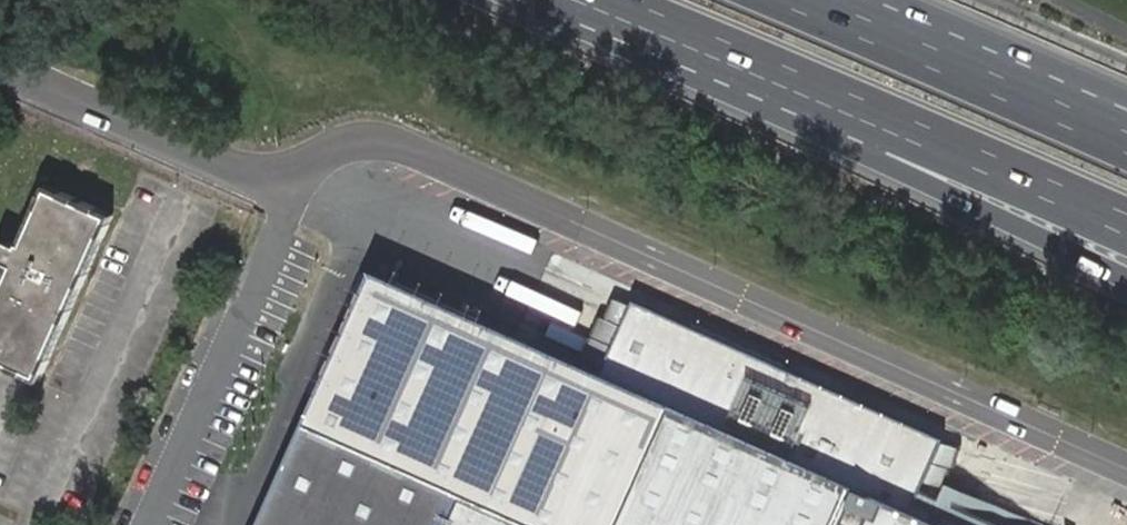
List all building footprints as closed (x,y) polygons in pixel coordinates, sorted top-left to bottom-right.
[(39,382),(114,214),(47,185),(20,246),(6,240),(0,254),(0,259),(11,264),(4,279),(0,289),(0,364),(39,382)] [(0,259),(0,277),(4,279),(11,264),(0,259)] [(920,490),(942,443),(944,438),(637,299),(603,371),(376,267),(260,524),(996,524),(920,490)] [(942,443),(920,490),(996,524),(1051,524),(946,477),(958,447),(942,443)]
